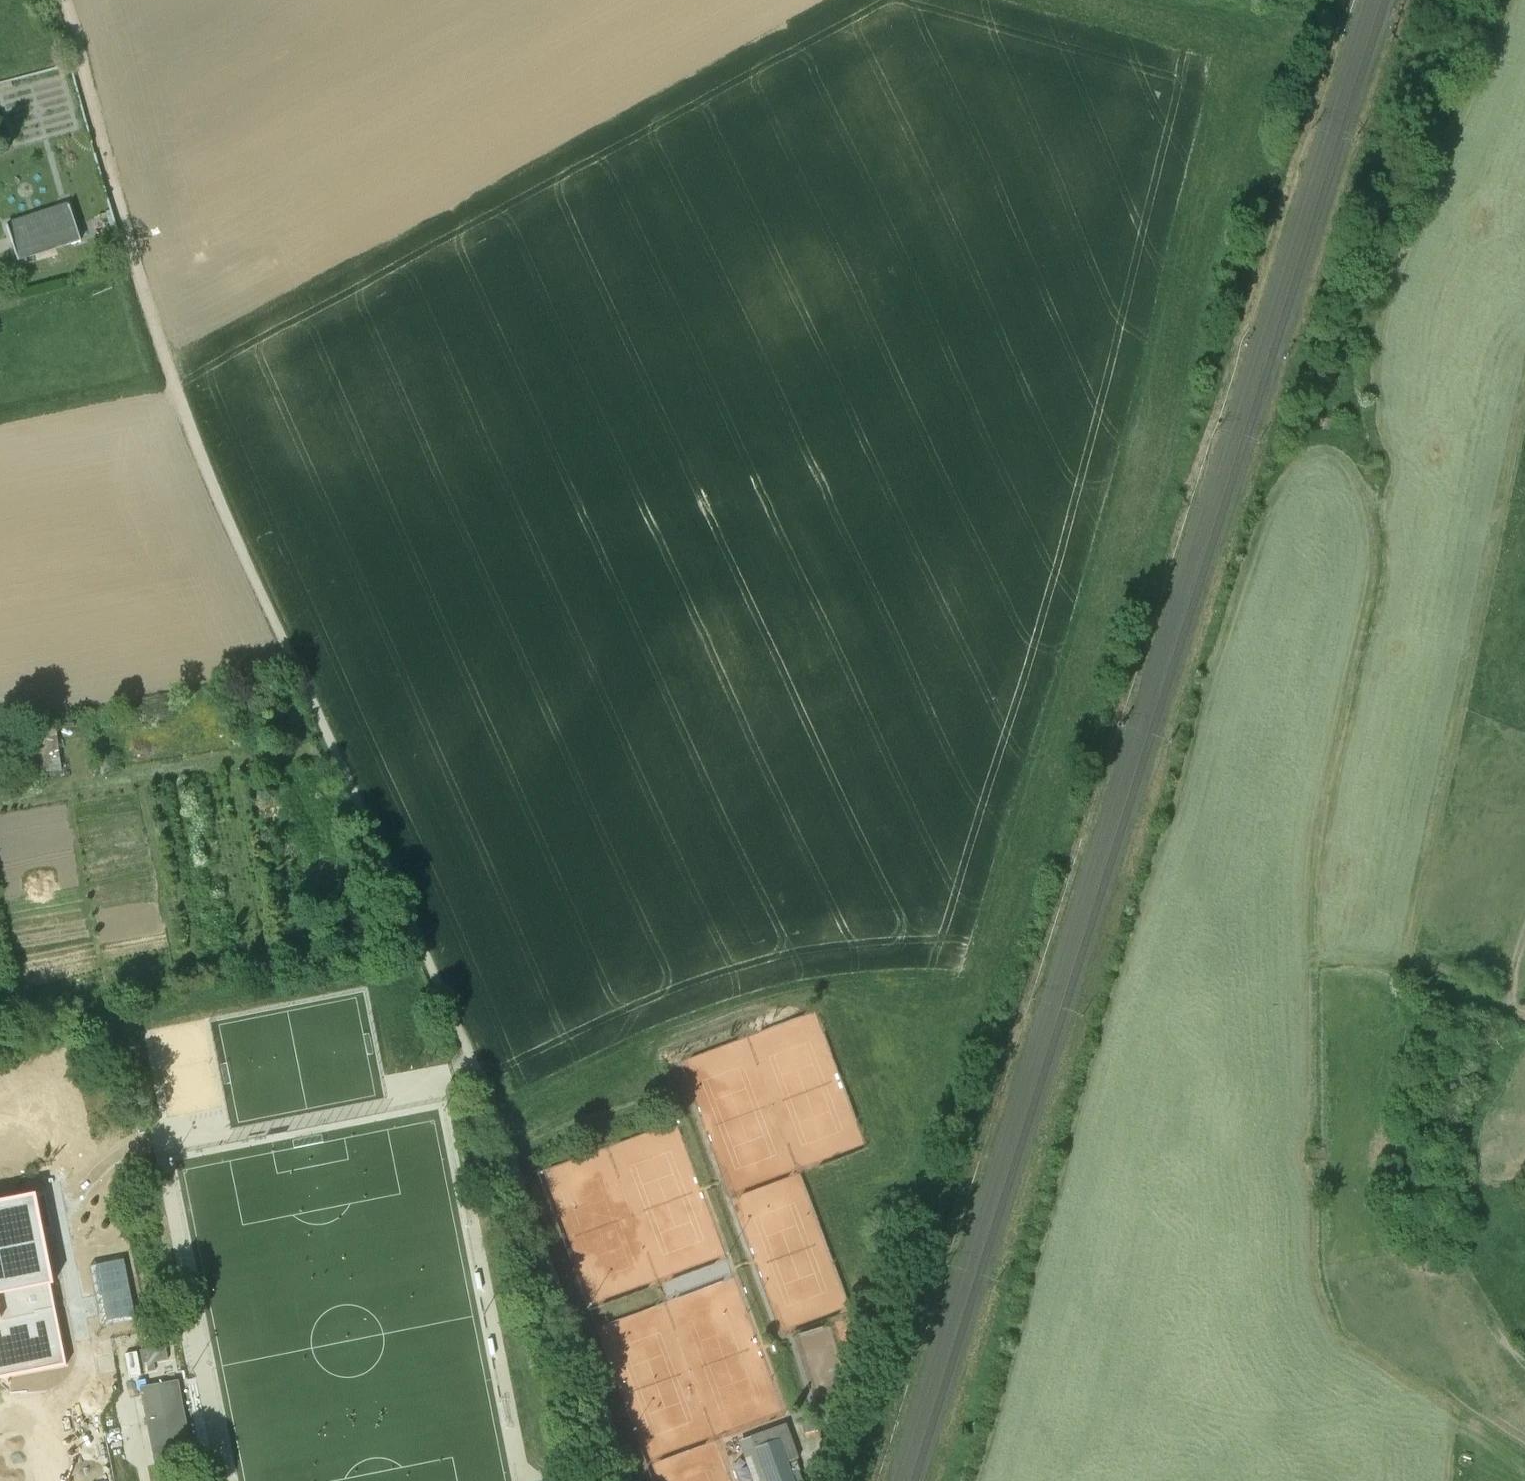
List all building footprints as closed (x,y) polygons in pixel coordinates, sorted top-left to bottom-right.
[(70,205),(8,225),(20,260),(81,239),(70,205)] [(32,772),(59,771),(57,724),(30,725),(32,772)] [(0,1202),(0,1374),(64,1361),(34,1196),(0,1202)] [(174,1374),(137,1383),(150,1442),(187,1434),(174,1374)] [(790,1461),(799,1458),(787,1423),(739,1440),(754,1480),(798,1480),(790,1461)]
